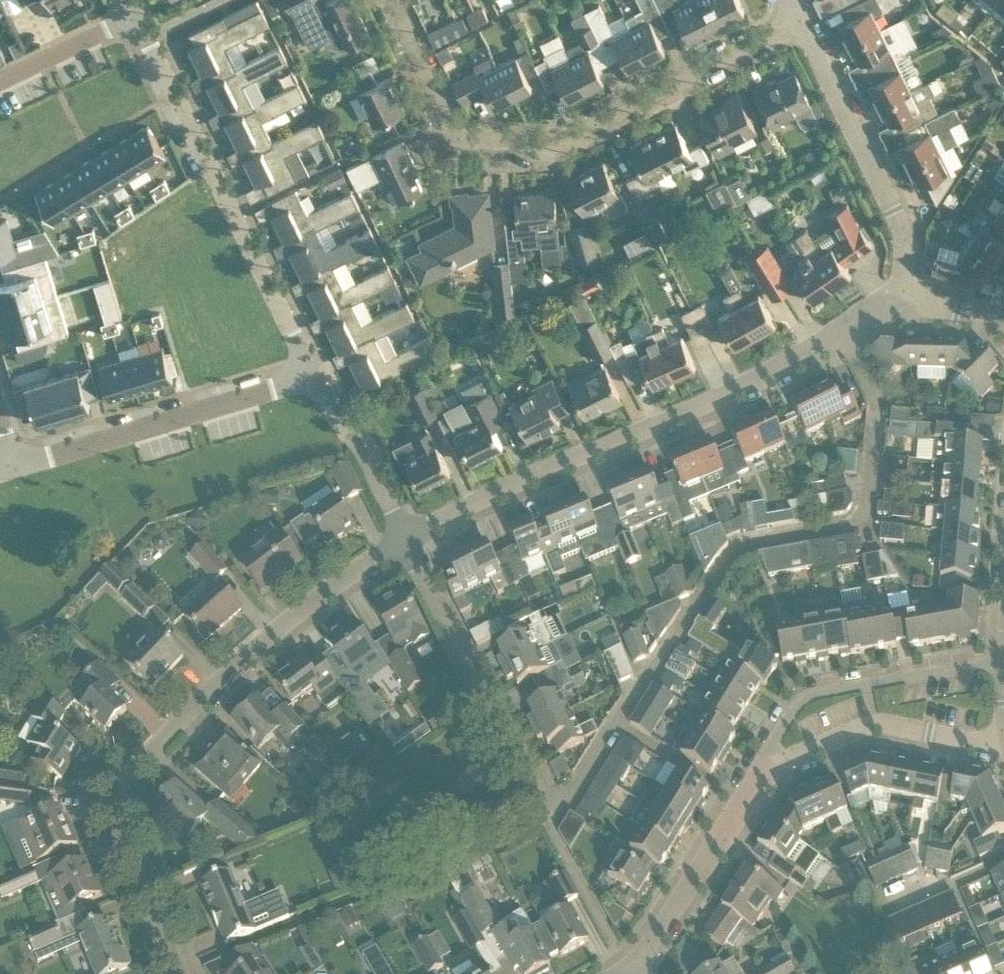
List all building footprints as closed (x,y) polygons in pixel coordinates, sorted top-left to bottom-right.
[(34,10),(49,3),(52,8),(67,0),(30,0),(34,10)] [(214,81),(214,82),(237,70),(236,68),(236,67),(226,46),(269,25),(257,0),(256,0),(189,33),(195,45),(189,47),(199,67),(204,65),(207,72),(209,71),(214,81)] [(272,14),(279,11),(273,0),(265,0),(272,14)] [(289,9),(292,8),(293,10),(292,11),(293,13),(310,47),(325,39),(342,31),(348,45),(350,48),(353,46),(371,37),(353,0),(285,0),(289,9)] [(624,17),(630,29),(631,28),(647,59),(665,49),(656,32),(648,15),(660,9),(655,0),(638,0),(642,9),(624,17)] [(660,9),(672,34),(684,28),(688,38),(707,28),(693,0),(687,0),(684,2),(681,0),(655,0),(660,9)] [(707,28),(726,19),(717,0),(693,0),(707,28)] [(726,19),(744,10),(739,0),(717,0),(726,19)] [(847,19),(839,23),(849,43),(881,28),(880,27),(875,16),(883,8),(879,0),(861,0),(842,9),(847,19)] [(935,9),(950,20),(958,9),(946,0),(942,0),(935,9)] [(990,9),(996,2),(997,0),(980,0),(990,9)] [(996,2),(1003,9),(1003,0),(997,0),(996,2)] [(599,3),(584,10),(599,40),(614,33),(599,3)] [(581,4),(572,8),(575,15),(576,14),(584,10),(581,4)] [(513,21),(521,17),(515,6),(508,10),(513,21)] [(483,7),(475,11),(480,23),(488,19),(483,7)] [(581,40),(565,48),(586,89),(605,80),(595,60),(606,54),(599,40),(584,10),(576,14),(583,28),(576,31),(581,40)] [(473,26),(480,23),(475,11),(467,15),(473,26)] [(959,29),(964,23),(955,15),(950,21),(959,29)] [(456,18),(446,23),(452,37),(468,29),(462,16),(456,18)] [(881,28),(849,43),(859,63),(867,59),(872,70),(896,58),(906,53),(906,52),(890,22),(880,27),(881,28)] [(934,29),(938,38),(948,32),(944,24),(934,29)] [(612,38),(619,51),(628,68),(647,59),(631,28),(630,29),(612,38)] [(519,50),(526,46),(521,35),(514,39),(519,50)] [(267,40),(271,48),(278,46),(274,37),(267,40)] [(214,82),(214,81),(207,84),(217,104),(222,102),(225,108),(227,108),(232,118),(255,107),(254,105),(254,104),(244,83),(288,62),(280,45),(236,67),(236,68),(237,70),(214,82)] [(955,53),(959,62),(975,56),(971,46),(955,53)] [(565,48),(535,63),(538,71),(548,90),(560,84),(567,99),(586,89),(565,48)] [(528,50),(498,65),(513,96),(532,86),(527,77),(538,71),(535,63),(528,50)] [(359,74),(379,64),(374,51),(353,61),(359,74)] [(896,58),(872,70),(877,80),(869,84),(879,104),(911,89),(924,82),(924,81),(909,51),(906,52),(906,53),(896,58)] [(973,79),(980,92),(1000,83),(989,60),(982,54),(975,57),(983,74),(973,79)] [(492,58),(475,67),(476,70),(452,82),(463,103),(487,91),(494,105),(513,96),(498,65),(497,65),(492,58)] [(371,71),(353,80),(344,84),(351,97),(360,92),(375,124),(404,110),(388,77),(377,83),(371,71)] [(754,89),(763,107),(771,122),(794,110),(801,124),(805,126),(809,126),(813,124),(816,120),(817,116),(796,74),(770,87),(768,82),(754,89)] [(911,89),(879,104),(889,124),(897,120),(902,131),(939,113),(929,93),(934,91),(929,79),(924,81),(924,82),(911,89)] [(232,118),(226,121),(235,141),(240,139),(244,145),(245,145),(250,155),(251,155),(273,144),(272,141),(273,141),(272,141),(262,120),(306,99),(298,82),(254,104),(254,105),(255,107),(232,118)] [(1003,97),(995,87),(985,96),(994,106),(1003,97)] [(700,117),(709,135),(719,154),(732,147),(730,142),(756,129),(748,115),(739,97),(700,117)] [(939,113),(902,131),(907,142),(899,145),(909,165),(941,150),(940,149),(969,135),(955,106),(939,113)] [(324,136),(316,119),(272,141),(273,141),(272,141),(273,144),(251,155),(250,155),(244,158),(254,178),(258,176),(262,182),(263,182),(269,192),(262,195),(263,196),(292,181),(281,157),(324,136)] [(676,123),(653,134),(670,169),(683,162),(687,170),(709,159),(701,144),(689,150),(676,123)] [(147,124),(129,136),(147,166),(166,155),(147,124)] [(626,179),(635,196),(662,183),(658,175),(670,169),(653,134),(630,146),(642,171),(626,179)] [(129,136),(110,147),(129,178),(134,187),(153,176),(147,166),(129,136)] [(404,141),(355,164),(347,168),(357,188),(383,176),(390,192),(387,193),(392,204),(399,200),(400,201),(404,199),(422,190),(411,167),(415,165),(404,141)] [(110,147),(91,159),(110,189),(129,178),(110,147)] [(799,155),(807,168),(819,162),(812,148),(799,155)] [(941,150),(909,165),(919,185),(942,174),(948,186),(954,177),(950,170),(941,150)] [(994,174),(1003,180),(1003,158),(994,174)] [(91,159),(73,170),(92,200),(110,189),(91,159)] [(316,160),(305,165),(309,173),(320,168),(316,160)] [(769,166),(776,182),(788,176),(781,160),(769,166)] [(964,172),(976,179),(983,167),(972,160),(964,172)] [(597,205),(599,204),(606,217),(628,206),(621,191),(617,193),(611,181),(602,163),(579,175),(580,178),(571,183),(579,201),(582,207),(595,200),(597,205)] [(324,175),(331,187),(346,179),(340,167),(324,175)] [(73,170),(54,181),(73,212),(92,200),(73,170)] [(164,179),(157,183),(164,194),(171,189),(164,179)] [(736,203),(725,180),(707,189),(718,212),(736,203)] [(54,181),(36,193),(54,223),(73,212),(54,181)] [(157,183),(150,187),(157,198),(164,194),(157,183)] [(296,188),(266,203),(267,204),(273,201),(278,211),(277,212),(280,219),(275,221),(285,241),(291,238),(291,237),(314,226),(315,229),(316,229),(360,207),(351,191),(308,212),(296,188)] [(750,199),(758,209),(772,198),(764,188),(750,199)] [(504,214),(509,263),(524,261),(523,245),(541,243),(540,234),(558,232),(557,222),(558,222),(557,216),(555,196),(543,197),(542,192),(515,194),(517,215),(506,217),(506,214),(504,214)] [(407,255),(420,281),(437,273),(493,244),(488,193),(464,196),(465,201),(454,202),(457,225),(421,243),(423,247),(407,255)] [(129,204),(122,208),(128,218),(135,214),(129,204)] [(847,204),(828,213),(841,239),(842,240),(854,258),(872,245),(860,226),(859,227),(847,204)] [(981,224),(996,234),(1002,224),(1003,225),(1003,204),(999,212),(992,208),(989,214),(978,207),(971,218),(981,224)] [(122,208),(115,212),(121,223),(128,218),(122,208)] [(348,214),(353,225),(365,219),(359,208),(348,214)] [(644,226),(646,230),(647,232),(653,244),(685,228),(680,217),(672,221),(668,213),(644,226)] [(0,220),(0,259),(3,269),(46,256),(60,252),(51,239),(16,249),(7,218),(0,220)] [(586,221),(570,226),(582,266),(598,261),(586,221)] [(975,234),(957,262),(936,256),(929,276),(934,279),(972,291),(973,290),(970,289),(972,283),(976,284),(984,272),(995,279),(1003,265),(1003,240),(996,234),(981,224),(975,234)] [(291,237),(291,238),(296,248),(295,249),(298,256),(293,258),(303,278),(310,275),(309,274),(332,263),(334,266),(378,244),(370,228),(326,249),(316,229),(315,229),(314,226),(291,237)] [(570,226),(564,226),(565,241),(560,241),(561,256),(564,256),(565,268),(579,267),(582,266),(570,226)] [(806,227),(796,234),(832,287),(851,274),(845,264),(854,258),(842,240),(841,239),(823,252),(806,227)] [(93,228),(85,231),(89,243),(97,240),(93,228)] [(85,231),(78,233),(81,245),(89,243),(85,231)] [(653,244),(647,232),(627,242),(633,254),(653,244)] [(832,287),(796,234),(787,240),(804,265),(794,272),(802,283),(813,300),(832,287)] [(624,261),(629,271),(662,254),(657,244),(624,261)] [(768,245),(757,252),(772,275),(782,269),(768,245)] [(369,250),(373,259),(383,255),(378,246),(369,250)] [(599,251),(602,266),(616,262),(612,248),(599,251)] [(757,252),(747,258),(762,282),(772,275),(757,252)] [(0,283),(0,300),(3,311),(57,294),(46,256),(3,269),(7,281),(0,283)] [(309,274),(310,275),(315,285),(313,286),(316,293),(312,295),(321,315),(328,312),(328,311),(350,300),(352,303),(353,303),(396,281),(388,264),(344,286),(334,266),(332,263),(309,274)] [(493,265),(496,282),(500,314),(515,312),(509,263),(493,265)] [(397,295),(401,304),(406,301),(396,281),(381,289),(387,301),(397,295)] [(739,287),(731,291),(756,335),(776,323),(759,294),(747,300),(739,287)] [(236,288),(202,298),(202,299),(207,317),(242,306),(236,288)] [(719,316),(726,329),(735,346),(756,335),(731,291),(723,296),(731,310),(719,316)] [(57,294),(3,311),(11,337),(32,330),(36,343),(42,341),(69,333),(57,294)] [(328,311),(328,312),(333,322),(331,323),(335,330),(330,332),(340,352),(352,346),(351,345),(369,337),(370,340),(387,331),(414,318),(406,301),(401,304),(388,310),(363,323),(353,303),(352,303),(350,300),(328,311)] [(702,303),(691,308),(708,341),(719,335),(702,303)] [(575,312),(582,326),(597,359),(613,351),(605,336),(590,305),(575,312)] [(242,306),(207,317),(213,335),(247,325),(242,306)] [(708,341),(691,308),(681,313),(697,346),(708,341)] [(160,312),(152,314),(156,326),(164,323),(160,312)] [(179,325),(176,314),(168,316),(171,328),(179,325)] [(117,318),(109,321),(113,332),(120,330),(117,318)] [(109,321),(101,323),(105,335),(113,332),(109,321)] [(247,325),(213,335),(218,354),(253,343),(247,325)] [(663,326),(654,330),(674,375),(689,369),(687,364),(693,361),(682,335),(669,340),(663,326)] [(610,334),(605,336),(613,351),(629,382),(648,374),(651,380),(657,377),(659,382),(674,375),(654,330),(633,339),(636,348),(627,352),(620,339),(614,342),(610,334)] [(351,345),(352,346),(357,356),(355,357),(358,364),(354,366),(363,386),(381,377),(392,372),(393,374),(438,352),(430,336),(397,352),(387,331),(370,340),(369,337),(351,345)] [(19,348),(16,349),(20,361),(45,353),(42,341),(36,343),(19,348)] [(253,343),(218,354),(224,374),(259,364),(253,343)] [(884,383),(902,375),(906,373),(905,371),(909,370),(911,369),(912,343),(903,343),(894,348),(892,344),(870,354),(884,383)] [(916,343),(916,370),(918,370),(917,382),(945,382),(945,370),(952,371),(958,376),(977,357),(976,357),(963,344),(916,343)] [(163,346),(141,353),(152,387),(173,380),(163,346)] [(190,362),(187,350),(179,353),(183,364),(190,362)] [(141,353),(120,359),(131,393),(152,387),(141,353)] [(977,357),(958,376),(967,385),(982,399),(993,387),(987,381),(997,370),(980,353),(976,357),(977,357)] [(120,359),(99,366),(109,400),(131,393),(120,359)] [(78,368),(52,376),(64,414),(90,406),(88,400),(86,394),(97,391),(98,393),(99,392),(91,365),(89,365),(90,367),(79,370),(78,368)] [(570,383),(576,396),(585,414),(607,403),(606,401),(619,394),(605,366),(570,383)] [(15,388),(14,388),(22,416),(24,415),(23,413),(34,410),(36,416),(37,422),(64,414),(52,376),(26,384),(27,386),(16,390),(15,388)] [(509,418),(517,414),(528,438),(560,422),(556,415),(568,409),(552,378),(535,387),(536,390),(511,403),(504,388),(496,393),(509,418)] [(453,446),(462,441),(472,461),(502,446),(492,426),(504,420),(490,391),(488,392),(482,379),(462,389),(469,402),(466,403),(463,397),(444,407),(447,413),(439,417),(453,446)] [(422,421),(437,414),(422,385),(408,392),(422,421)] [(830,386),(810,396),(826,426),(841,419),(845,426),(860,419),(848,395),(837,400),(830,386)] [(798,420),(787,425),(799,449),(811,443),(807,436),(826,426),(810,396),(790,406),(798,420)] [(890,424),(910,425),(915,426),(916,412),(891,410),(890,424)] [(926,425),(943,426),(944,411),(927,410),(926,425)] [(770,415),(750,424),(764,456),(784,447),(787,455),(799,449),(787,425),(777,430),(770,415)] [(944,416),(943,429),(971,431),(972,418),(944,416)] [(737,448),(726,453),(737,478),(749,472),(745,464),(764,456),(750,424),(730,433),(737,448)] [(917,463),(932,464),(944,465),(944,464),(980,468),(982,444),(970,443),(971,431),(943,429),(933,428),(915,427),(915,438),(918,438),(917,463)] [(414,436),(421,450),(406,458),(420,487),(450,472),(436,443),(429,429),(414,436)] [(710,442),(689,451),(708,497),(740,484),(737,478),(726,453),(716,457),(710,442)] [(666,487),(669,495),(670,494),(682,524),(695,519),(689,505),(708,497),(689,451),(669,459),(678,482),(666,487)] [(837,452),(835,474),(856,476),(858,454),(837,452)] [(887,459),(885,483),(895,483),(896,473),(907,474),(908,461),(887,459)] [(942,487),(978,490),(980,468),(944,464),(944,465),(943,476),(930,475),(929,485),(942,487)] [(346,501),(361,494),(347,467),(333,474),(346,501)] [(636,473),(625,477),(645,525),(666,516),(671,529),(682,524),(670,494),(669,495),(660,498),(649,474),(638,479),(636,473)] [(617,487),(606,492),(621,528),(611,532),(610,532),(615,543),(625,567),(641,560),(629,531),(645,525),(625,477),(615,482),(617,487)] [(811,487),(813,499),(826,497),(850,493),(850,492),(846,492),(844,481),(824,484),(811,487)] [(885,483),(883,504),(893,505),(895,483),(885,483)] [(942,487),(940,510),(976,513),(978,490),(942,487)] [(826,497),(813,499),(817,520),(830,518),(826,497)] [(304,548),(321,536),(327,545),(353,528),(333,498),(320,507),(321,509),(304,521),(303,518),(290,527),(304,548)] [(571,500),(561,504),(580,551),(591,550),(592,552),(594,555),(598,556),(601,556),(603,555),(605,554),(606,552),(607,550),(607,546),(615,543),(610,532),(611,532),(605,519),(594,524),(593,519),(585,501),(574,506),(571,500)] [(788,505),(791,513),(794,524),(807,522),(803,502),(788,505)] [(763,503),(750,505),(752,510),(756,531),(794,524),(791,513),(766,518),(763,503)] [(549,538),(539,542),(544,555),(543,555),(553,578),(565,573),(560,561),(581,552),(580,551),(561,504),(550,508),(553,514),(542,519),(549,538)] [(877,504),(876,514),(892,516),(893,505),(883,504),(877,504)] [(727,506),(714,512),(720,527),(725,539),(737,534),(744,533),(756,531),(752,510),(750,505),(739,507),(741,519),(734,522),(727,506)] [(940,510),(933,510),(931,530),(945,532),(944,533),(980,536),(982,513),(976,513),(940,510)] [(187,522),(198,535),(209,525),(198,512),(187,522)] [(504,555),(508,563),(518,585),(529,579),(522,564),(543,555),(544,555),(539,542),(529,518),(517,522),(520,528),(509,533),(516,549),(504,555)] [(881,526),(879,542),(903,544),(904,528),(881,526)] [(725,539),(720,527),(689,540),(704,577),(719,556),(728,546),(725,539)] [(944,533),(942,556),(978,559),(980,536),(944,533)] [(238,565),(249,579),(262,594),(279,580),(277,578),(299,561),(277,534),(238,565)] [(857,537),(830,542),(835,571),(858,567),(856,555),(860,554),(857,537)] [(835,571),(830,542),(807,546),(812,570),(813,575),(835,571)] [(474,544),(463,549),(482,585),(491,581),(497,594),(507,589),(508,590),(518,585),(508,563),(497,568),(486,545),(476,550),(474,544)] [(202,545),(190,556),(213,583),(226,572),(202,545)] [(812,570),(807,546),(785,550),(789,574),(812,570)] [(453,576),(442,581),(460,615),(470,609),(463,595),(482,585),(463,549),(453,554),(456,560),(447,565),(453,576)] [(789,574),(785,550),(758,555),(768,578),(789,574)] [(899,577),(884,554),(878,555),(882,574),(883,580),(899,577)] [(878,555),(861,558),(865,578),(866,584),(883,580),(882,574),(878,555)] [(941,579),(940,591),(969,594),(970,582),(976,582),(978,559),(942,556),(940,579),(941,579)] [(118,593),(123,597),(120,599),(143,621),(155,610),(127,583),(128,582),(110,564),(99,576),(117,594),(118,593)] [(666,575),(677,601),(677,602),(692,596),(681,569),(666,575)] [(182,617),(192,628),(205,643),(241,611),(218,585),(182,617)] [(383,602),(372,609),(396,647),(411,638),(415,645),(429,637),(420,623),(402,594),(385,604),(383,602)] [(947,610),(923,614),(929,645),(958,640),(959,645),(971,642),(970,638),(977,637),(980,600),(948,598),(947,610)] [(645,616),(657,645),(680,610),(677,602),(677,601),(645,616)] [(818,606),(818,608),(819,607),(828,656),(840,654),(840,658),(851,656),(842,608),(842,603),(837,604),(836,602),(833,602),(830,602),(827,602),(824,603),(820,605),(818,606)] [(802,603),(794,604),(798,626),(799,626),(805,660),(806,660),(817,658),(818,662),(829,660),(828,656),(819,607),(818,608),(804,610),(802,603)] [(863,604),(842,608),(851,656),(873,652),(867,617),(866,617),(863,604)] [(888,606),(889,613),(890,613),(895,642),(907,640),(909,649),(929,645),(923,614),(904,617),(903,612),(902,612),(901,604),(888,606)] [(497,661),(502,671),(552,646),(551,643),(553,642),(545,625),(561,616),(556,607),(538,616),(527,621),(532,632),(528,634),(498,649),(502,658),(497,661)] [(889,613),(867,617),(873,652),(896,647),(895,642),(890,613),(889,613)] [(469,633),(476,646),(506,631),(499,618),(469,633)] [(687,639),(692,641),(703,648),(730,666),(760,684),(760,685),(765,688),(777,667),(747,649),(743,656),(710,636),(715,629),(699,619),(694,626),(695,627),(687,639)] [(359,661),(373,651),(352,622),(324,642),(345,671),(333,680),(346,698),(369,728),(388,713),(377,698),(375,699),(364,684),(372,679),(359,661)] [(799,626),(798,626),(776,630),(782,664),(795,662),(796,666),(806,664),(806,660),(805,660),(799,626)] [(125,666),(136,677),(151,691),(183,658),(153,630),(141,642),(145,646),(125,666)] [(623,639),(626,646),(634,665),(649,658),(638,633),(623,639)] [(608,646),(611,651),(621,645),(617,637),(610,639),(608,646)] [(680,647),(675,654),(688,663),(693,655),(697,658),(703,648),(692,641),(686,651),(680,647)] [(552,646),(502,671),(507,681),(513,678),(517,687),(535,678),(548,672),(551,670),(557,680),(568,675),(565,671),(569,669),(566,662),(562,660),(555,645),(552,647),(552,646)] [(621,648),(606,655),(618,685),(633,677),(621,648)] [(665,670),(668,672),(686,683),(692,673),(685,669),(688,663),(675,654),(665,670)] [(407,692),(422,684),(404,655),(389,663),(407,692)] [(272,680),(284,696),(291,706),(312,691),(327,712),(346,698),(333,680),(317,658),(305,666),(300,660),(272,680)] [(81,712),(90,720),(104,734),(126,711),(109,694),(119,684),(99,665),(80,684),(94,698),(81,712)] [(730,666),(720,682),(750,701),(760,685),(760,684),(730,666)] [(668,672),(657,689),(668,695),(673,688),(680,692),(686,683),(668,672)] [(568,675),(557,680),(562,691),(566,689),(567,693),(580,687),(574,673),(568,675)] [(720,682),(710,698),(740,717),(750,701),(720,682)] [(62,704),(75,710),(85,690),(72,684),(62,704)] [(654,686),(642,706),(662,718),(674,699),(668,695),(657,689),(654,686)] [(527,720),(532,730),(568,712),(558,693),(546,699),(528,708),(532,717),(527,720)] [(700,715),(704,718),(705,718),(730,733),(740,717),(710,698),(700,715)] [(232,721),(246,736),(258,750),(274,737),(293,760),(304,750),(316,764),(328,754),(305,727),(303,729),(285,710),(275,719),(257,699),(232,721)] [(30,762),(44,770),(61,780),(81,749),(54,733),(65,714),(43,700),(31,720),(39,725),(27,745),(37,751),(30,762)] [(460,717),(450,703),(430,716),(427,712),(422,715),(434,734),(460,717)] [(662,718),(642,706),(629,725),(650,738),(662,718)] [(568,712),(532,730),(537,740),(543,738),(547,747),(552,744),(558,756),(584,743),(583,741),(597,734),(592,723),(578,731),(568,712)] [(705,718),(704,718),(693,737),(726,758),(731,749),(728,747),(735,736),(730,733),(705,718)] [(425,726),(413,735),(419,742),(430,734),(425,726)] [(194,770),(209,783),(230,801),(261,765),(225,733),(194,770)] [(362,752),(350,736),(329,752),(341,767),(362,752)] [(726,758),(693,737),(680,757),(710,776),(717,765),(720,767),(726,758)] [(623,738),(611,758),(629,769),(637,756),(630,752),(634,745),(623,738)] [(398,757),(407,751),(402,743),(393,750),(398,757)] [(611,758),(599,777),(617,789),(629,769),(611,758)] [(838,770),(851,800),(869,792),(865,758),(838,770)] [(894,764),(865,758),(869,792),(871,792),(870,802),(872,802),(872,804),(885,806),(885,805),(889,806),(890,796),(887,796),(894,764)] [(550,766),(558,782),(570,776),(562,760),(550,766)] [(887,796),(890,796),(912,801),(919,769),(894,764),(887,796)] [(919,769),(912,801),(914,801),(911,811),(921,813),(923,803),(937,806),(938,799),(944,770),(934,768),(933,772),(919,769)] [(944,770),(938,799),(950,801),(950,802),(966,805),(988,777),(956,770),(956,772),(944,770)] [(678,772),(667,791),(666,792),(696,811),(699,813),(705,804),(701,802),(708,791),(678,772)] [(24,789),(26,777),(0,774),(0,786),(24,789)] [(599,777),(587,797),(605,808),(617,789),(599,777)] [(988,777),(966,805),(961,810),(961,813),(962,815),(969,812),(972,820),(1002,807),(988,777)] [(832,780),(810,790),(825,822),(830,834),(842,829),(836,817),(847,813),(832,780)] [(344,797),(353,789),(347,783),(338,790),(344,797)] [(207,812),(190,797),(175,784),(150,812),(185,843),(204,822),(240,853),(261,841),(216,802),(207,812)] [(654,784),(642,804),(684,830),(684,831),(687,833),(693,823),(689,821),(696,811),(666,792),(667,791),(654,784)] [(30,807),(32,791),(24,790),(24,789),(0,786),(0,803),(30,807)] [(789,804),(774,825),(795,841),(802,832),(825,822),(810,790),(787,800),(789,804)] [(605,808),(587,797),(575,817),(586,824),(591,816),(598,820),(605,808)] [(684,830),(642,804),(630,824),(642,831),(672,849),(672,850),(675,852),(681,843),(677,841),(684,831),(684,830)] [(508,807),(497,812),(502,822),(512,817),(508,807)] [(972,820),(982,842),(973,846),(978,859),(1002,848),(997,837),(1003,834),(1003,812),(1002,807),(972,820)] [(57,810),(19,826),(12,829),(19,844),(26,841),(35,863),(77,845),(69,826),(65,828),(57,810)] [(795,841),(774,825),(772,824),(757,845),(775,857),(768,867),(784,879),(802,890),(809,880),(804,878),(819,857),(795,841)] [(929,843),(942,846),(944,832),(932,830),(929,843)] [(630,851),(655,867),(659,869),(672,850),(672,849),(642,831),(630,851)] [(903,849),(896,852),(907,876),(918,871),(910,853),(907,847),(911,846),(906,835),(898,839),(903,849)] [(620,859),(608,879),(599,892),(626,909),(630,901),(637,905),(647,889),(644,887),(650,877),(649,877),(655,867),(630,851),(616,842),(609,852),(620,859)] [(842,863),(864,854),(860,844),(838,854),(842,863)] [(929,845),(928,851),(924,870),(936,873),(941,847),(929,845)] [(941,847),(936,873),(948,875),(953,850),(941,847)] [(886,849),(883,850),(897,880),(907,876),(896,852),(888,856),(886,849)] [(880,859),(876,861),(887,885),(897,880),(883,850),(877,853),(880,859)] [(865,866),(866,869),(876,890),(887,885),(876,861),(865,866)] [(85,864),(40,884),(59,925),(84,914),(80,904),(99,896),(85,864)] [(233,881),(244,880),(246,892),(249,891),(246,865),(232,867),(233,881)] [(703,935),(719,946),(723,949),(726,944),(732,948),(743,932),(755,940),(759,934),(752,929),(780,890),(760,876),(758,878),(745,869),(733,886),(736,888),(703,935)] [(0,885),(0,899),(1,902),(38,886),(32,871),(0,885)] [(991,877),(1001,898),(1003,897),(1003,871),(991,877)] [(211,917),(213,922),(217,932),(218,931),(225,946),(289,920),(278,894),(245,909),(230,874),(200,887),(212,916),(211,917)] [(543,926),(533,931),(549,959),(558,954),(560,958),(588,942),(567,904),(578,897),(566,874),(548,884),(545,886),(561,916),(543,926)] [(349,881),(334,888),(337,894),(352,888),(349,881)] [(415,882),(402,889),(407,900),(420,893),(415,882)] [(461,903),(462,905),(481,937),(496,928),(476,895),(471,886),(456,895),(461,903)] [(379,900),(387,915),(403,906),(395,891),(379,900)] [(952,893),(940,898),(950,921),(962,916),(952,893)] [(940,898),(928,903),(938,926),(950,921),(940,898)] [(928,903),(917,908),(927,931),(938,926),(928,903)] [(448,912),(454,922),(472,953),(486,945),(481,937),(462,905),(448,912)] [(611,905),(603,910),(613,928),(621,924),(627,915),(611,905)] [(917,908),(905,913),(915,936),(927,931),(917,908)] [(915,936),(905,913),(893,918),(903,941),(915,936)] [(501,948),(511,965),(515,963),(521,973),(543,973),(547,972),(545,969),(550,967),(520,914),(504,923),(509,930),(495,938),(501,948)] [(893,918),(882,923),(892,947),(903,941),(893,918)] [(87,930),(76,934),(93,973),(117,973),(131,968),(124,951),(119,953),(106,922),(87,930)] [(49,948),(63,942),(56,926),(26,939),(33,955),(34,955),(38,964),(53,957),(49,948)] [(443,967),(427,940),(413,948),(428,973),(431,973),(443,967)] [(364,955),(362,956),(373,973),(391,973),(382,958),(373,942),(361,949),(364,955)] [(957,955),(965,973),(991,973),(979,946),(957,955)] [(997,946),(986,951),(994,969),(1003,965),(1003,963),(997,946)] [(240,957),(224,968),(228,973),(272,973),(264,961),(260,961),(252,949),(240,957)] [(938,964),(942,973),(965,973),(957,955),(938,964)] [(451,973),(489,973),(480,958),(451,973)] [(719,968),(708,973),(741,973),(733,960),(719,968)] [(787,960),(763,973),(794,973),(787,960)] [(903,967),(906,973),(942,973),(938,964),(922,971),(917,961),(903,967)]
